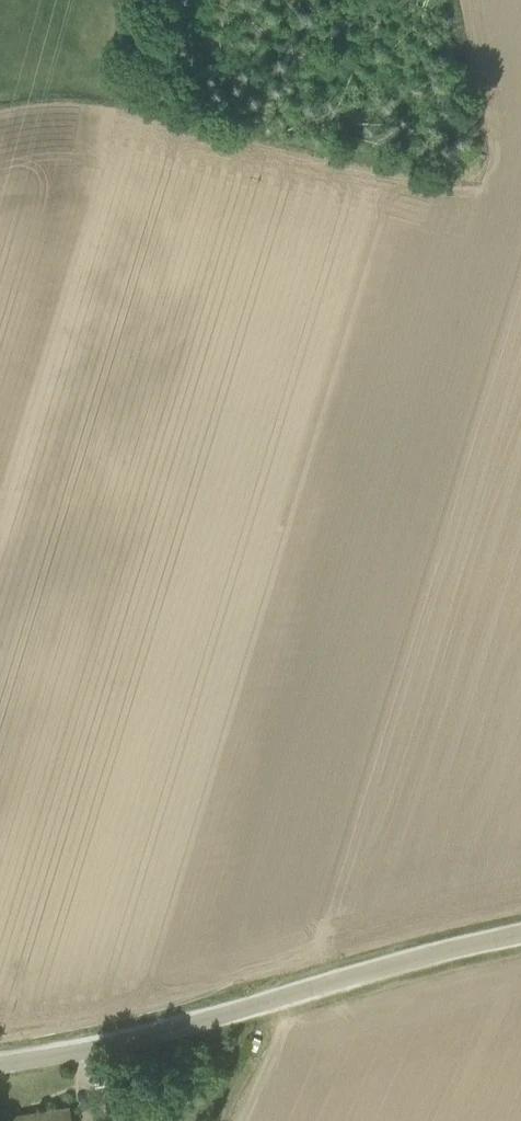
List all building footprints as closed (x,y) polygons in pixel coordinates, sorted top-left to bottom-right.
[(69,1108),(15,1117),(15,1120),(72,1120),(69,1108)]
